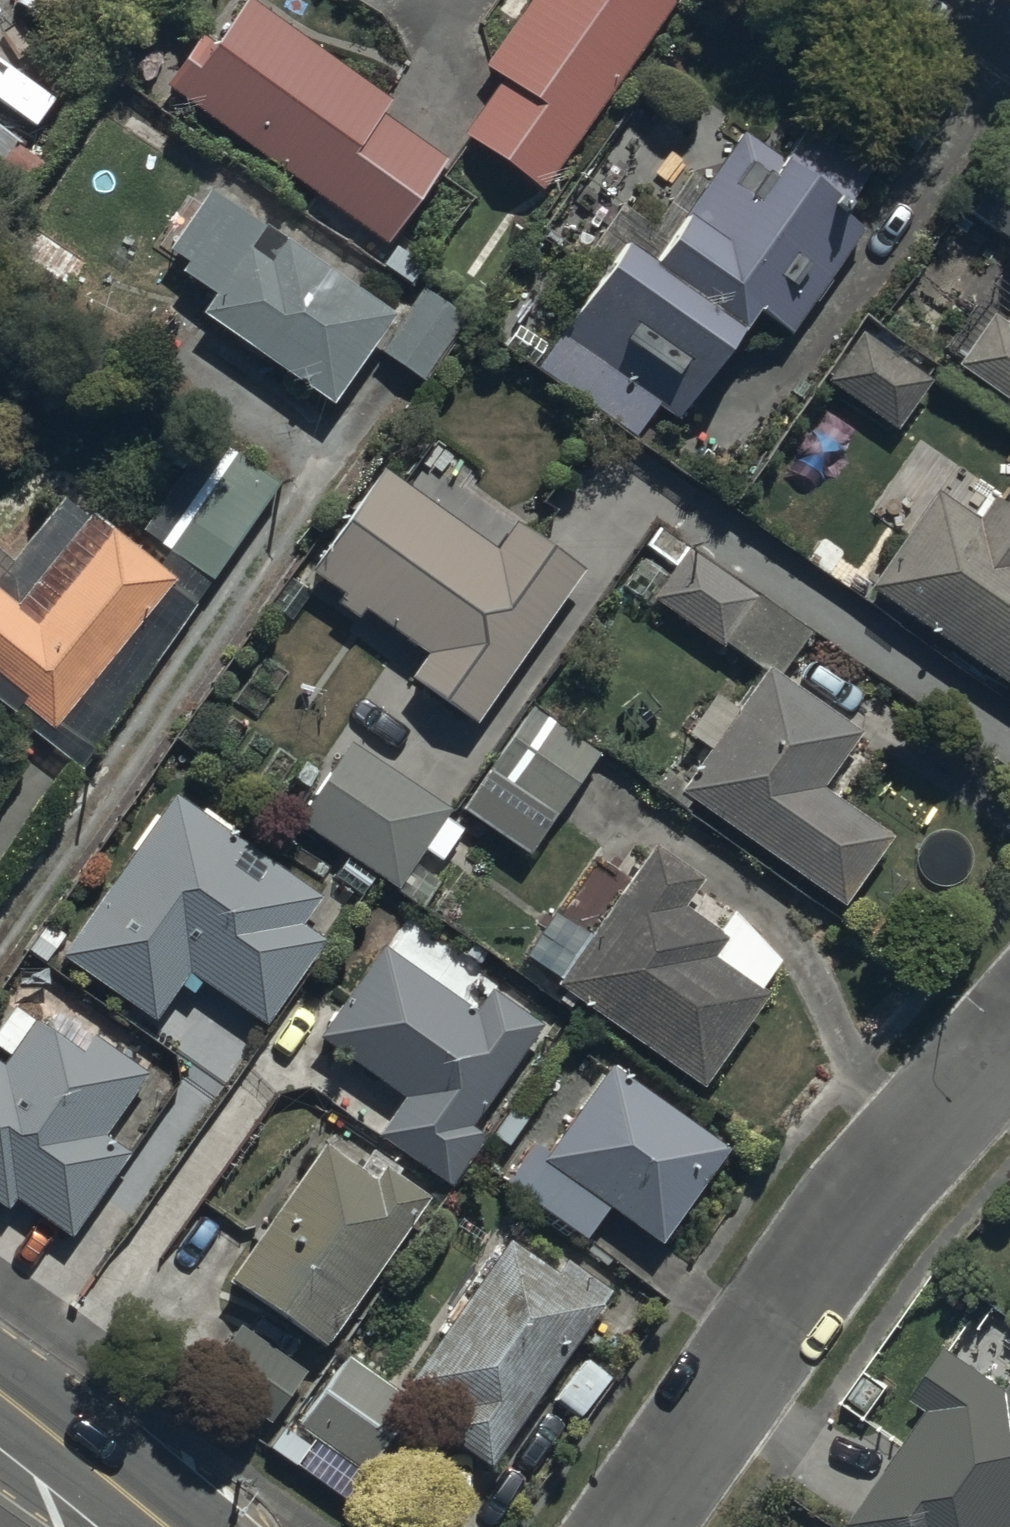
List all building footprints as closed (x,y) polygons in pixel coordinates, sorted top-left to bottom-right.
[(501,6),(518,18),(477,74),(498,90),(460,143),(535,198),(679,0),(505,0),(501,6)] [(196,46),(162,94),(388,255),(448,171),(383,124),(393,110),(247,7),(212,57),(196,46)] [(632,447),(654,413),(684,432),(754,323),(790,346),(861,236),(839,222),(874,168),(808,126),(781,169),(738,141),(649,280),(615,259),(560,344),(557,341),(531,382),(632,447)] [(42,171),(0,143),(0,233),(42,171)] [(329,416),(389,327),(204,203),(164,262),(186,277),(178,288),(211,310),(199,328),(329,416)] [(422,297),(376,360),(418,391),(464,329),(422,297)] [(954,374),(1009,414),(1009,326),(1005,334),(990,323),(954,374)] [(859,339),(824,388),(894,438),(930,389),(859,339)] [(19,721),(11,732),(21,740),(27,731),(76,768),(281,495),(206,439),(131,539),(152,554),(149,558),(64,494),(7,569),(0,563),(0,706),(19,721)] [(495,561),(381,480),(307,584),(425,667),(409,689),(473,733),(584,577),(517,530),(495,561)] [(865,598),(1009,702),(1009,525),(989,510),(973,532),(933,503),(865,598)] [(650,603),(776,689),(809,641),(682,555),(650,603)] [(776,689),(764,680),(736,722),(711,705),(681,748),(704,764),(675,807),(842,919),(891,846),(821,798),(858,744),(776,689)] [(596,762),(524,718),(463,819),(535,862),(596,762)] [(344,751),(293,828),(398,897),(423,859),(436,868),(456,837),(442,828),(448,819),(344,751)] [(199,822),(172,803),(57,966),(150,1032),(178,992),(191,1001),(199,990),(263,1034),(324,949),(300,932),(318,906),(230,844),(242,829),(210,807),(199,822)] [(771,1002),(794,971),(688,895),(691,891),(652,862),(552,998),(705,1109),(779,1008),(771,1002)] [(474,1025),(378,956),(314,1044),(403,1108),(376,1146),(445,1196),(482,1144),(468,1134),(540,1035),(491,1001),(474,1025)] [(90,1046),(80,1061),(9,1012),(0,1026),(0,1060),(6,1064),(0,1072),(0,1217),(3,1219),(14,1204),(72,1244),(128,1163),(100,1144),(143,1082),(90,1046)] [(724,1160),(606,1079),(547,1164),(528,1151),(498,1195),(580,1252),(607,1215),(660,1251),(724,1160)] [(355,1178),(319,1154),(222,1299),(250,1318),(202,1388),(268,1433),(304,1380),(311,1385),(326,1363),(323,1361),(427,1208),(394,1186),(398,1180),(368,1159),(355,1178)] [(552,1285),(505,1253),(406,1397),(450,1427),(437,1447),(487,1481),(609,1303),(562,1271),(552,1285)] [(948,1359),(914,1407),(930,1418),(853,1526),(1009,1526),(1009,1397),(1007,1401),(948,1359)] [(413,1411),(344,1364),(295,1434),(364,1481),(413,1411)]
